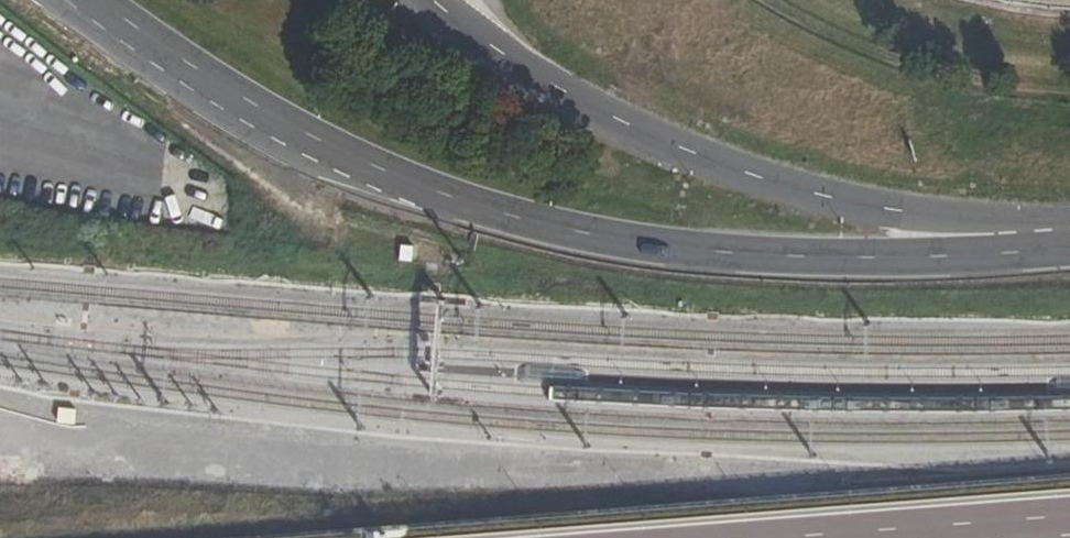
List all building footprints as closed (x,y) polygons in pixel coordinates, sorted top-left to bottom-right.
[(999,1),(1025,5),(1047,8),(1069,9),(1069,0),(992,0),(999,1)]
